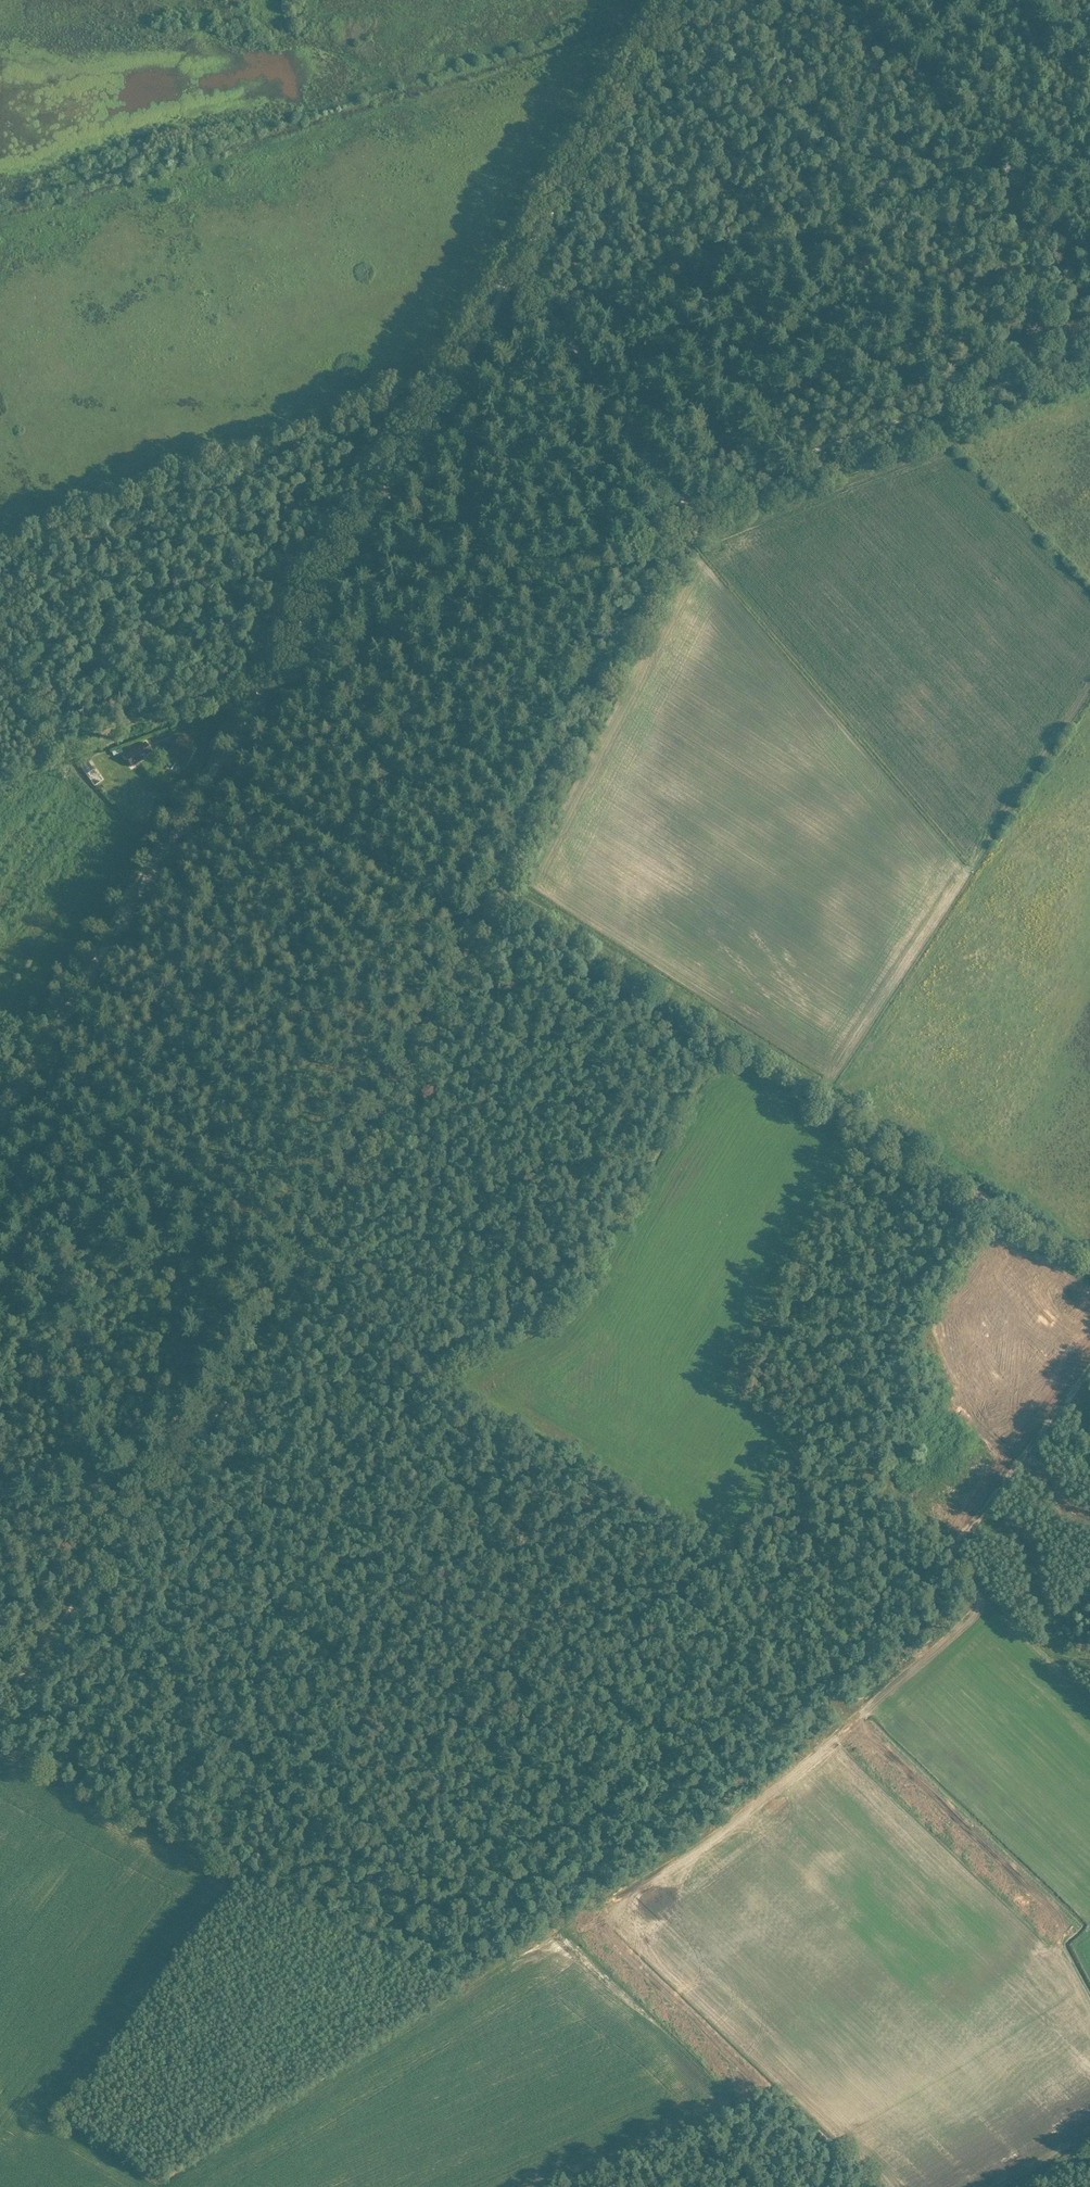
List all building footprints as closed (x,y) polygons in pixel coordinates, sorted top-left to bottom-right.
[(170,736),(167,728),(153,733),(156,741),(170,736)] [(149,747),(142,743),(137,752),(135,751),(132,755),(135,756),(134,758),(140,762),(143,758),(147,761),(152,754),(147,752),(149,747)] [(87,760),(80,765),(86,775),(93,770),(87,760)]
